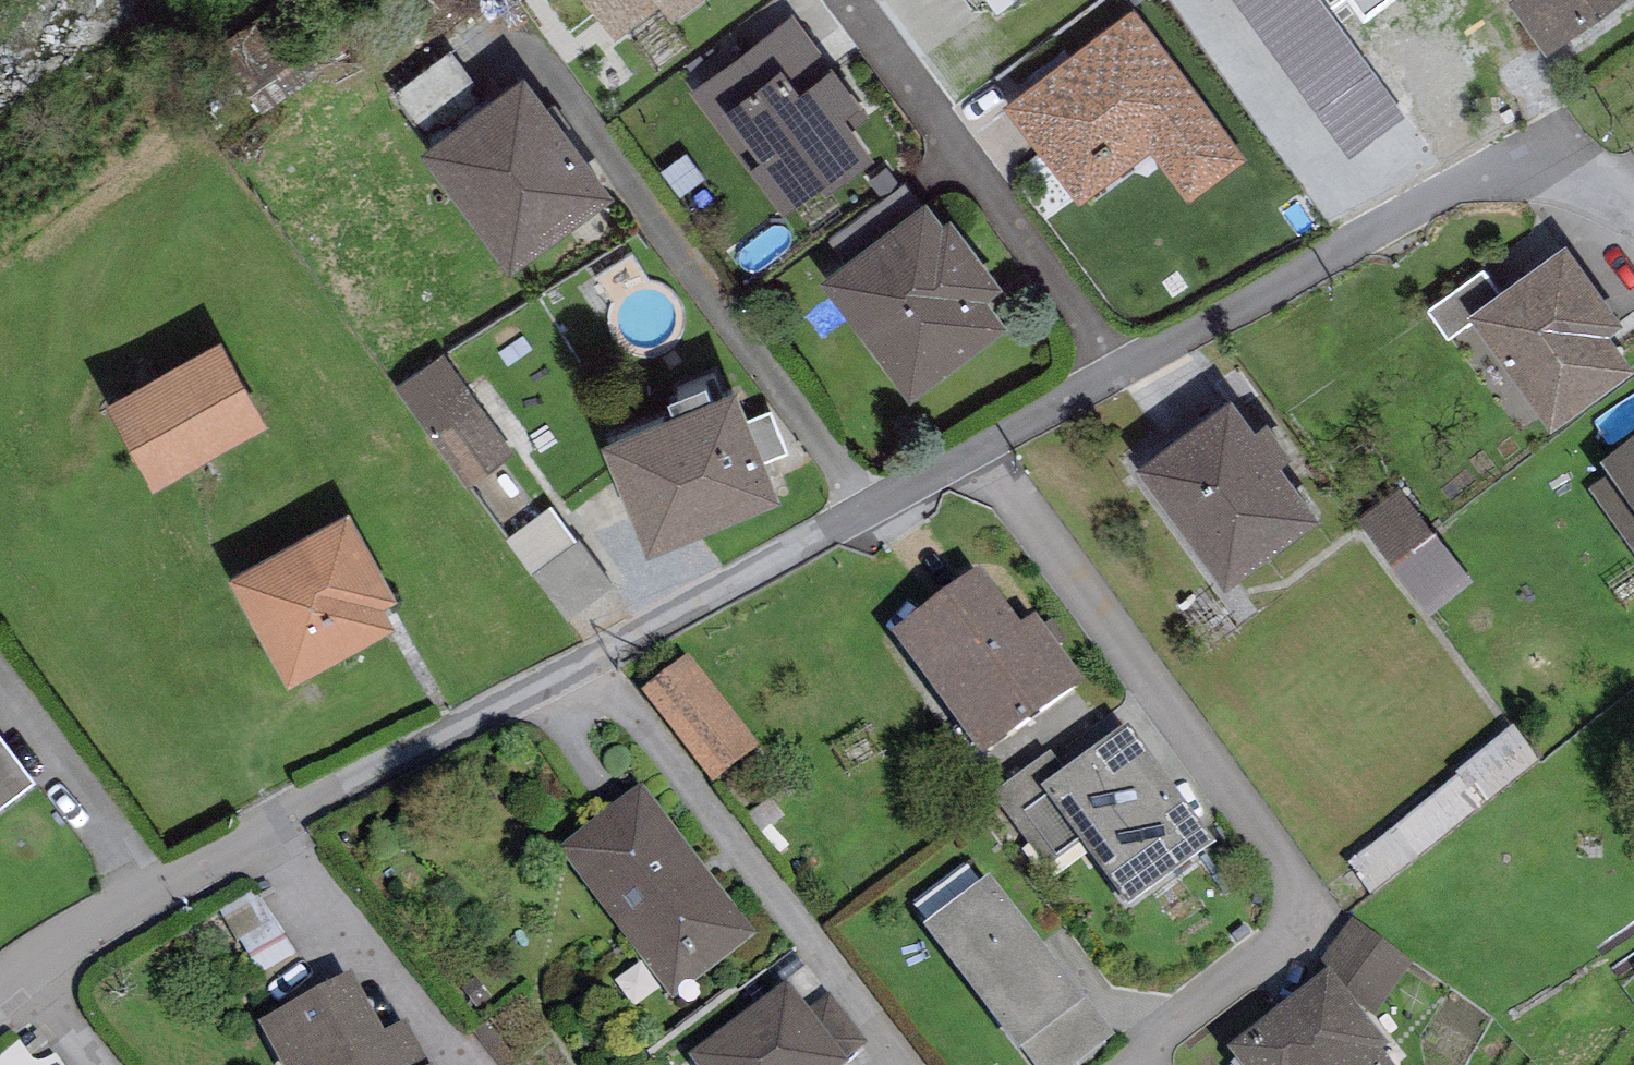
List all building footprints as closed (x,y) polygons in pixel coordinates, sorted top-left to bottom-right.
[(619,29),(658,0),(597,0),(619,29)] [(1247,152),(1132,0),(1003,98),(1079,197),(1148,145),(1187,196),(1247,152)] [(1319,0),(1228,0),(1346,160),(1405,117),(1319,0)] [(1365,22),(1393,0),(1348,0),(1365,22)] [(1506,5),(1546,59),(1628,0),(1512,0),(1506,5)] [(688,85),(708,110),(780,54),(801,81),(830,58),(789,6),(688,85)] [(708,110),(783,201),(817,173),(826,185),(875,145),(845,109),(861,95),(830,58),(801,81),(780,54),(708,110)] [(524,63),(420,139),(508,258),(612,182),(524,63)] [(925,188),(818,268),(910,389),(1008,316),(988,290),(1004,278),(952,209),(945,215),(925,188)] [(1565,233),(1470,301),(1551,415),(1632,357),(1608,324),(1623,314),(1565,233)] [(107,389),(153,474),(267,413),(221,327),(107,389)] [(443,350),(399,380),(470,482),(514,451),(443,350)] [(736,369),(602,422),(646,533),(781,480),(736,369)] [(1230,386),(1134,455),(1222,577),(1320,506),(1282,453),(1292,445),(1267,411),(1255,420),(1230,386)] [(1603,470),(1609,479),(1592,492),(1633,550),(1633,448),(1603,470)] [(1472,576),(1400,485),(1359,517),(1431,608),(1472,576)] [(549,496),(504,532),(534,570),(579,535),(549,496)] [(350,501),(229,565),(287,675),(396,617),(384,595),(396,589),(350,501)] [(579,535),(534,570),(568,614),(613,579),(579,535)] [(980,572),(894,633),(982,757),(1084,684),(1035,617),(1020,628),(980,572)] [(688,660),(640,692),(713,783),(760,744),(688,660)] [(1502,719),(1336,845),(1371,890),(1536,764),(1502,719)] [(1065,774),(1043,790),(1081,843),(1128,909),(1214,847),(1129,728),(1065,774)] [(32,776),(0,732),(0,800),(32,776)] [(1043,790),(1065,774),(1052,755),(994,797),(1051,869),(1081,843),(1043,790)] [(671,999),(756,937),(644,787),(560,849),(671,999)] [(925,930),(1029,1064),(1079,1064),(1117,1036),(1078,987),(1075,989),(990,880),(925,930)] [(1323,954),(1382,1005),(1414,968),(1355,917),(1323,954)] [(258,1023),(280,1064),(431,1064),(408,1022),(385,1033),(353,973),(258,1023)] [(1231,1051),(1242,1064),(1391,1064),(1383,1055),(1389,1049),(1330,974),(1231,1051)] [(688,1062),(690,1064),(852,1064),(847,1059),(808,1008),(789,984),(688,1062)] [(828,993),(808,1008),(847,1059),(867,1044),(828,993)]
